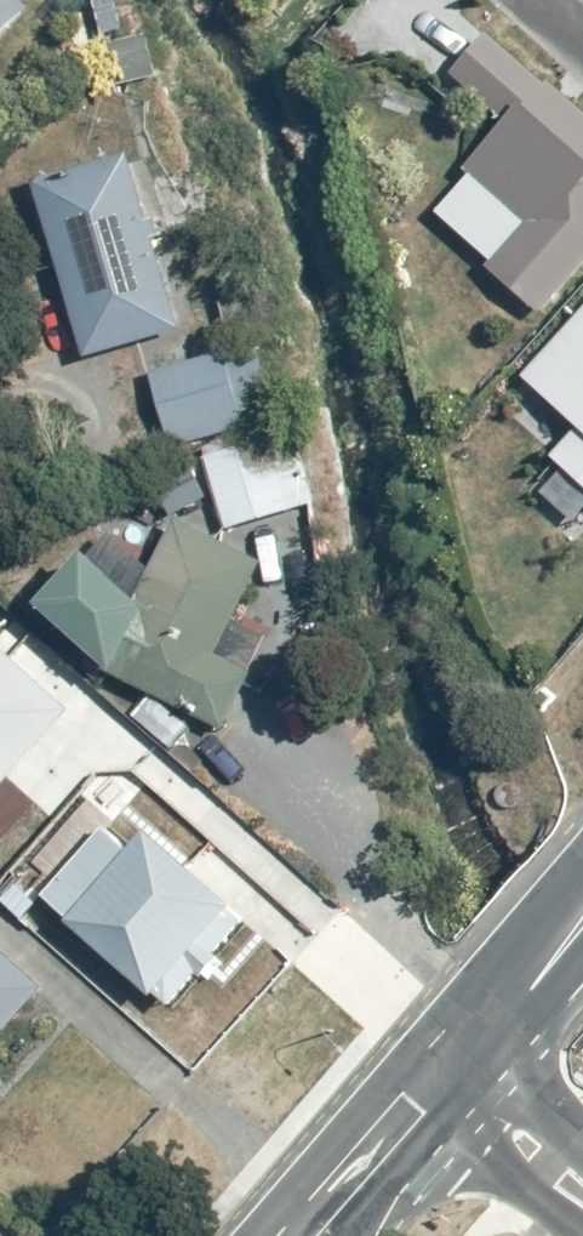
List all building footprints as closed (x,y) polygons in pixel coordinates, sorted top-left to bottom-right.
[(32,3),(29,0),(0,0),(0,36),(32,3)] [(544,309),(582,263),(582,125),(485,40),(453,76),(505,121),(462,171),(522,223),(489,261),(544,309)] [(124,162),(32,189),(80,356),(173,329),(124,162)] [(521,378),(574,426),(548,455),(582,487),(582,310),(521,378)] [(234,414),(223,358),(154,370),(167,443),(202,436),(219,528),(248,523),(259,581),(316,570),(305,512),(324,509),(304,402),(264,409),(234,414)] [(81,555),(33,610),(107,675),(219,725),(244,668),(212,654),(252,564),(168,526),(135,602),(81,555)] [(33,801),(4,774),(64,710),(0,650),(0,836),(33,801)] [(111,832),(47,898),(165,1011),(247,926),(150,833),(132,852),(111,832)] [(47,988),(0,947),(0,1041),(47,988)] [(10,1088),(0,1079),(0,1099),(10,1088)]
